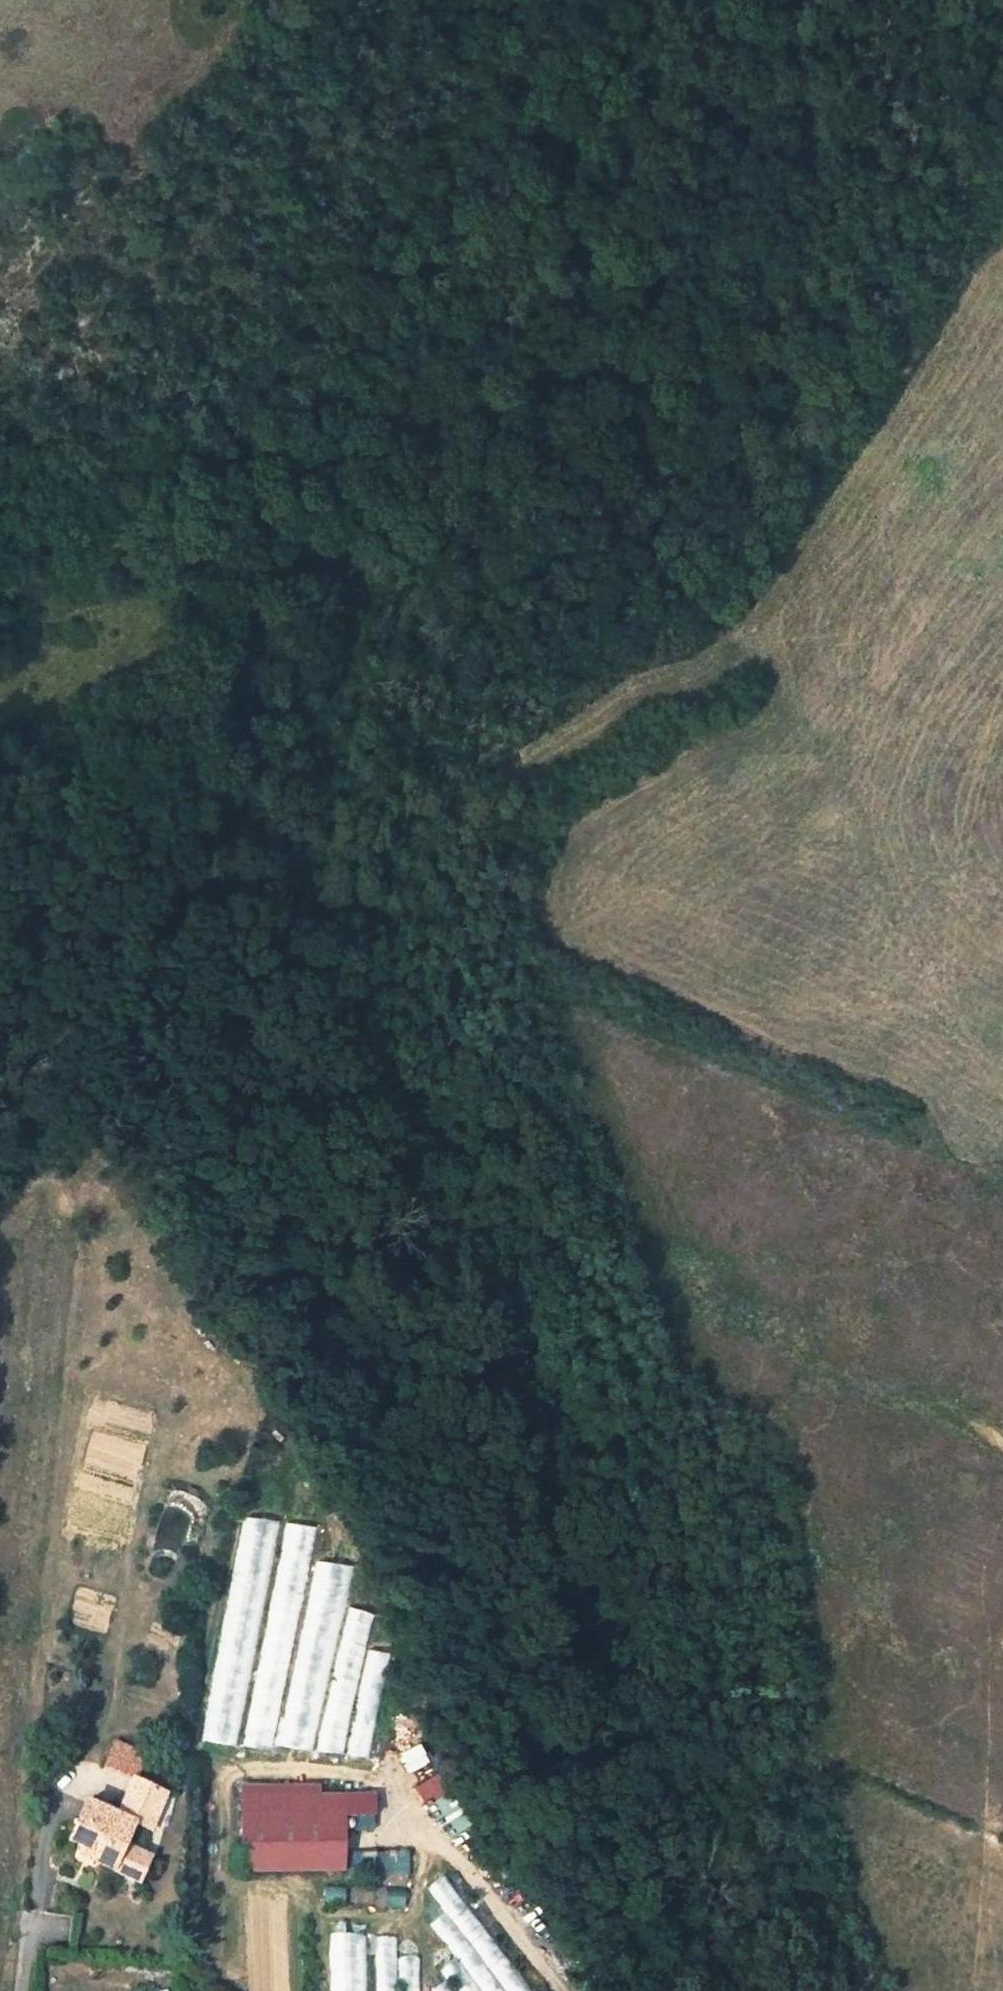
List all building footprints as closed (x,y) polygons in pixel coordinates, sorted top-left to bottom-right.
[(205,1738),(276,1750),(315,1524),(282,1518),(282,1521),(244,1514),(205,1738)] [(281,1743),(371,1759),(391,1651),(368,1647),(375,1611),(347,1606),(354,1564),(315,1557),(281,1743)] [(93,1797),(75,1836),(103,1849),(99,1858),(114,1865),(126,1837),(137,1814),(158,1824),(172,1792),(136,1776),(120,1810),(93,1797)] [(451,1786),(427,1802),(452,1839),(477,1822),(451,1786)] [(376,1791),(246,1793),(246,1814),(347,1813),(377,1813),(376,1791)] [(347,1813),(246,1814),(247,1868),(347,1867),(347,1813)] [(126,1837),(114,1865),(141,1877),(154,1849),(126,1837)] [(410,1851),(363,1852),(363,1878),(410,1877),(410,1851)] [(449,1874),(428,1889),(446,1914),(431,1925),(456,1961),(425,1983),(431,1990),(532,1990),(449,1874)] [(367,1934),(329,1934),(329,1990),(368,1990),(367,1934)] [(376,1938),(376,1990),(420,1990),(420,1957),(398,1957),(398,1938),(376,1938)]
